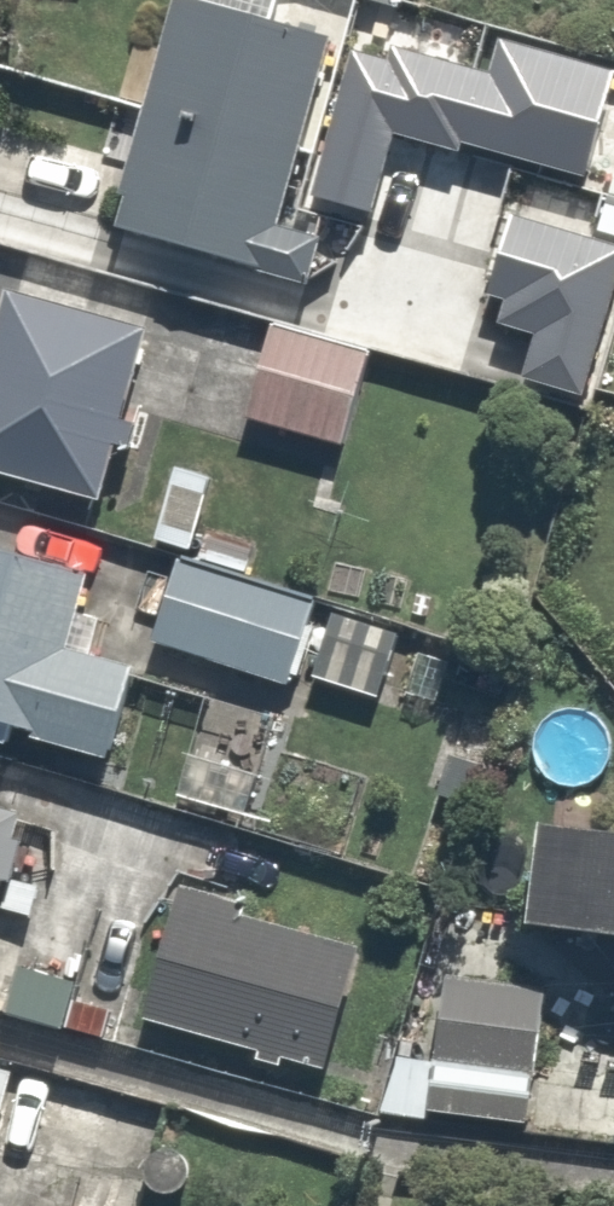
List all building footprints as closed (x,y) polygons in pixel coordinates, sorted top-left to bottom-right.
[(283,269),(291,242),(266,234),(329,29),(243,2),(244,0),(164,0),(112,169),(0,134),(0,216),(92,244),(101,213),(283,269)] [(140,413),(102,403),(126,313),(0,280),(0,472),(79,493),(91,447),(128,457),(140,413)] [(243,336),(222,413),(339,444),(359,366),(243,336)] [(242,576),(253,538),(194,519),(209,469),(154,451),(130,530),(169,542),(139,637),(285,682),(290,667),(375,694),(397,624),(242,576)] [(111,741),(131,660),(56,642),(80,547),(0,527),(0,714),(111,741)] [(505,808),(497,909),(613,918),(613,816),(505,808)] [(341,938),(169,876),(125,998),(297,1060),(341,938)] [(547,974),(432,957),(418,1049),(377,1043),(367,1107),(524,1130),(547,974)] [(604,1104),(613,1104),(613,968),(604,1104)] [(13,1066),(0,1062),(0,1103),(13,1066)]
